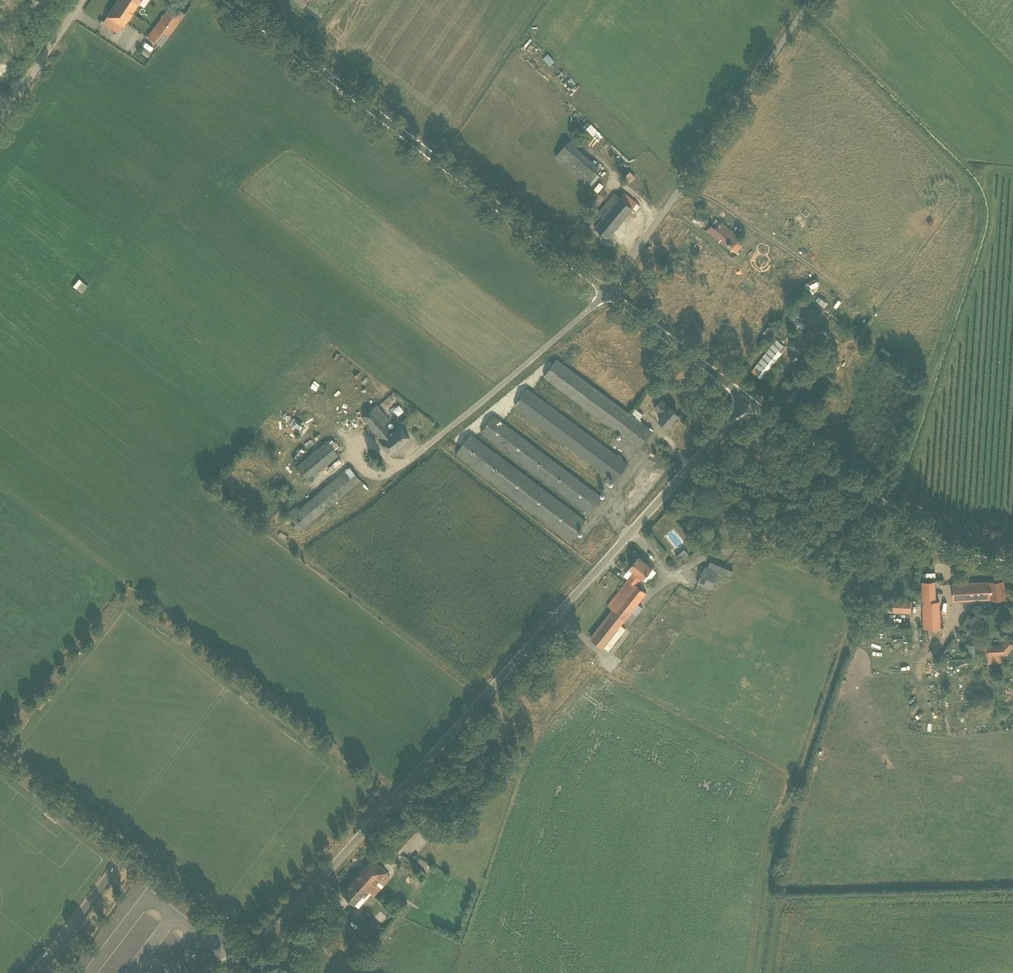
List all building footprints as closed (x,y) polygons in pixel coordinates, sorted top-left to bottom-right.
[(107,15),(124,26),(128,20),(133,13),(131,12),(140,0),(117,0),(107,15)] [(172,4),(148,36),(160,46),(184,14),(172,4)] [(586,183),(588,181),(595,172),(599,167),(569,141),(555,156),(586,183)] [(619,181),(639,198),(644,191),(624,174),(619,181)] [(624,192),(620,197),(615,193),(598,213),(603,217),(595,227),(608,238),(633,208),(636,210),(640,206),(624,192)] [(708,218),(701,231),(734,249),(741,236),(708,218)] [(685,259),(677,271),(683,275),(691,263),(685,259)] [(74,285),(81,292),(88,285),(80,278),(74,285)] [(818,301),(825,306),(827,302),(821,297),(818,301)] [(752,371),(761,379),(785,347),(776,340),(752,371)] [(583,361),(571,376),(586,387),(598,372),(583,361)] [(527,389),(514,408),(618,480),(631,461),(527,389)] [(667,427),(679,415),(662,400),(656,406),(665,415),(660,421),(667,427)] [(384,425),(390,420),(377,405),(363,416),(382,439),(379,441),(390,454),(409,438),(398,425),(390,432),(384,425)] [(640,419),(643,415),(634,409),(631,413),(640,419)] [(294,413),(286,424),(304,438),(313,427),(294,413)] [(592,514),(605,495),(493,416),(480,434),(592,514)] [(634,420),(625,432),(648,449),(657,437),(634,420)] [(455,456),(574,539),(589,518),(470,434),(455,456)] [(327,441),(296,466),(298,469),(308,480),(338,455),(334,450),(328,443),(327,441)] [(293,508),(285,515),(287,518),(286,519),(299,532),(360,480),(348,467),(319,491),(314,496),(295,512),(293,508)] [(676,556),(680,561),(690,554),(686,549),(676,556)] [(606,619),(618,628),(646,593),(635,585),(642,577),(643,578),(651,568),(638,557),(629,567),(634,571),(628,579),(629,579),(608,605),(613,610),(606,619)] [(704,567),(698,583),(712,589),(718,573),(704,567)] [(1004,580),(952,583),(954,601),(1006,598),(1004,580)] [(912,613),(913,599),(890,599),(890,612),(912,613)] [(606,619),(591,638),(602,648),(603,646),(609,650),(626,629),(621,625),(618,628),(606,619)] [(923,621),(924,628),(941,628),(940,620),(923,621)] [(988,645),(988,656),(1007,655),(1010,653),(1012,648),(1012,643),(1007,638),(1001,644),(988,645)] [(398,852),(421,827),(409,817),(387,842),(398,852)] [(370,894),(387,875),(385,873),(386,872),(372,859),(354,879),(370,894)] [(366,898),(370,894),(354,879),(341,893),(353,904),(354,904),(358,908),(366,898)] [(367,926),(376,934),(381,928),(372,920),(367,926)]
